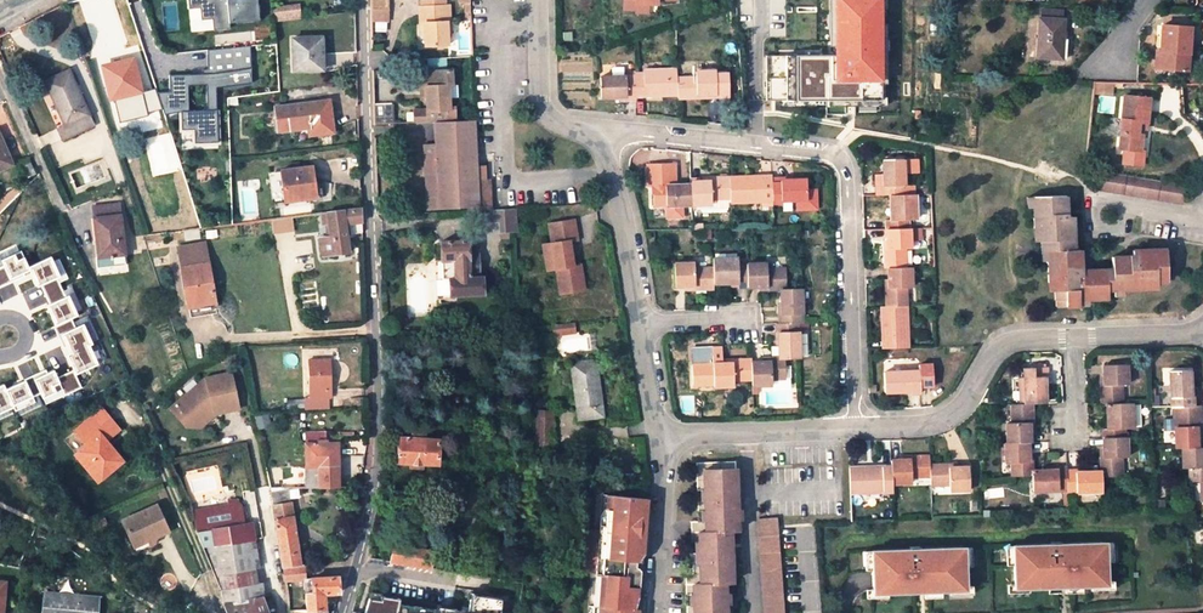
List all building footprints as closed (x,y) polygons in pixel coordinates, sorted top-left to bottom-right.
[(200,8),(200,20),(211,19),(212,31),(229,29),(228,24),(258,22),(257,0),(241,0),(227,1),(227,0),(187,0),(188,9),(200,8)] [(371,23),(389,22),(389,0),(371,0),(371,23)] [(624,9),(642,9),(642,4),(663,4),(663,0),(677,0),(624,0),(624,9)] [(838,56),(799,56),(799,98),(885,98),(884,0),(838,0),(838,56)] [(298,2),(272,6),(274,21),(300,18),(298,2)] [(449,45),(448,34),(448,22),(444,23),(443,7),(420,8),(421,23),(425,23),(425,35),(425,46),(449,45)] [(448,22),(448,34),(452,34),(450,7),(443,7),(444,23),(448,22)] [(200,8),(188,9),(190,32),(212,31),(211,19),(200,20),(200,8)] [(1062,11),(1044,10),(1043,18),(1041,18),(1038,57),(1061,58),(1064,20),(1062,20),(1062,11)] [(1188,27),(1163,25),(1161,68),(1186,69),(1188,27)] [(321,34),(291,37),(294,71),(323,68),(321,34)] [(252,83),(250,45),(207,50),(207,69),(201,69),(201,73),(169,76),(170,91),(155,91),(163,113),(182,113),(189,113),(188,87),(206,87),(216,87),(216,85),(252,83)] [(110,99),(141,91),(132,56),(98,64),(101,79),(104,78),(110,99)] [(434,121),(450,121),(448,86),(453,85),(452,70),(427,71),(427,74),(427,86),(425,86),(425,97),(426,110),(411,111),(412,122),(434,121)] [(635,74),(635,96),(677,96),(677,79),(677,70),(644,71),(644,74),(635,74)] [(64,126),(57,130),(61,140),(93,126),(68,72),(44,83),(64,126)] [(599,95),(604,95),(625,96),(625,98),(636,98),(635,96),(635,74),(600,73),(599,95)] [(677,79),(677,96),(677,99),(697,99),(697,96),(729,96),(729,73),(697,73),(697,79),(677,79)] [(1095,81),(1094,95),(1113,96),(1114,81),(1095,81)] [(189,113),(182,113),(182,131),(195,130),(195,139),(204,139),(204,140),(217,140),(216,87),(206,87),(207,112),(189,113)] [(1150,98),(1125,96),(1119,147),(1141,150),(1143,129),(1138,129),(1139,121),(1147,122),(1150,98)] [(330,100),(275,105),(278,129),(309,126),(310,134),(333,131),(333,128),(336,128),(335,119),(332,119),(330,100)] [(391,103),(375,104),(376,126),(392,126),(391,103)] [(450,121),(434,121),(436,157),(425,157),(427,208),(468,206),(468,210),(480,210),(479,179),(476,120),(450,121)] [(11,164),(0,140),(0,169),(11,164)] [(883,193),(892,193),(917,192),(916,181),(906,181),(905,157),(884,157),(884,172),(885,182),(883,182),(883,193)] [(920,174),(919,158),(906,159),(907,175),(920,174)] [(312,166),(280,170),(284,201),(316,198),(312,166)] [(1182,203),(1185,185),(1099,170),(1097,188),(1182,203)] [(876,193),(883,193),(883,182),(885,182),(884,172),(875,172),(876,193)] [(772,199),(772,176),(772,175),(728,176),(729,199),(729,204),(763,203),(763,199),(772,199)] [(691,185),(691,206),(711,206),(711,199),(729,199),(728,176),(710,177),(710,180),(691,180),(691,185)] [(782,176),(772,176),(772,199),(797,198),(807,198),(807,189),(807,179),(782,179),(782,176)] [(491,209),(490,179),(479,179),(480,210),(491,209)] [(691,206),(691,185),(664,186),(664,183),(651,184),(652,194),(653,194),(654,206),(691,206)] [(807,198),(797,198),(797,209),(817,209),(816,189),(807,189),(807,198)] [(892,193),(892,205),(896,206),(897,218),(892,218),(887,218),(887,227),(911,226),(910,218),(917,217),(917,192),(892,193)] [(1088,306),(1088,302),(1087,289),(1082,288),(1082,272),(1081,251),(1075,251),(1073,216),(1067,217),(1066,197),(1030,198),(1030,209),(1031,227),(1038,227),(1038,242),(1039,253),(1045,253),(1046,262),(1047,285),(1052,285),(1053,302),(1063,302),(1064,308),(1088,306)] [(118,204),(93,207),(98,256),(95,256),(96,267),(125,264),(123,252),(124,252),(118,204)] [(327,212),(329,223),(330,237),(321,238),(322,255),(349,252),(347,234),(363,233),(362,207),(327,212)] [(491,210),(488,210),(489,228),(498,228),(498,233),(518,231),(516,208),(491,209),(491,210)] [(544,222),(543,212),(535,212),(535,222),(544,222)] [(292,217),(271,221),(273,234),(294,231),(292,217)] [(581,243),(577,225),(552,231),(555,248),(546,251),(552,276),(561,274),(566,298),(591,292),(586,268),(577,270),(571,245),(581,243)] [(911,246),(911,226),(887,227),(887,247),(884,247),(884,266),(887,266),(905,266),(905,246),(911,246)] [(466,244),(440,244),(441,281),(446,281),(467,280),(467,276),(466,251),(466,244)] [(189,304),(214,300),(204,247),(178,251),(189,304)] [(20,248),(0,258),(0,261),(4,270),(0,272),(0,278),(3,283),(18,276),(30,270),(29,268),(20,248)] [(1144,284),(1157,283),(1167,283),(1166,249),(1135,250),(1135,256),(1113,258),(1114,270),(1094,272),(1095,301),(1107,301),(1107,293),(1112,292),(1123,291),(1145,290),(1144,284)] [(477,251),(466,251),(467,276),(478,275),(477,251)] [(52,260),(61,281),(67,279),(58,257),(52,260)] [(712,284),(725,284),(725,279),(737,279),(737,283),(737,286),(747,286),(746,265),(737,265),(737,257),(711,258),(711,267),(712,284)] [(34,279),(38,287),(43,284),(47,294),(62,287),(57,278),(59,277),(50,258),(29,268),(30,270),(34,279)] [(712,284),(711,267),(691,267),(691,263),(671,264),(672,287),(692,287),(692,289),(712,289),(712,284)] [(746,265),(747,286),(767,286),(767,288),(778,288),(785,287),(785,268),(766,268),(766,264),(746,265)] [(884,304),(905,303),(904,285),(910,285),(910,266),(905,266),(887,266),(888,286),(884,286),(884,304)] [(1088,302),(1095,301),(1094,272),(1082,272),(1082,288),(1087,289),(1088,302)] [(481,276),(467,276),(467,280),(446,281),(447,296),(482,296),(481,276)] [(799,286),(785,287),(778,288),(779,314),(778,314),(778,323),(796,323),(800,323),(799,286)] [(71,318),(77,316),(69,296),(66,298),(62,287),(47,294),(44,295),(51,312),(57,325),(71,318)] [(214,300),(189,304),(191,317),(216,313),(214,300)] [(907,346),(905,303),(884,304),(880,304),(882,347),(907,346)] [(90,345),(92,344),(84,325),(76,329),(71,318),(57,325),(63,339),(71,356),(68,357),(71,363),(75,373),(77,376),(99,366),(90,345)] [(797,357),(797,356),(797,333),(796,323),(778,323),(773,323),(774,332),(776,331),(777,357),(787,357),(797,357)] [(575,325),(552,328),(554,339),(576,335),(575,325)] [(750,358),(730,358),(730,362),(720,362),(720,359),(720,347),(710,348),(711,363),(690,364),(691,385),(711,384),(711,386),(731,385),(731,379),(750,379),(750,360),(750,358)] [(690,348),(690,364),(711,363),(710,348),(690,348)] [(750,360),(750,379),(750,383),(770,383),(770,378),(787,377),(787,357),(777,357),(769,357),(750,360)] [(330,360),(308,360),(310,398),(331,397),(330,360)] [(919,362),(919,368),(920,385),(932,385),(931,361),(919,362)] [(1105,406),(1122,405),(1122,387),(1128,386),(1127,365),(1105,366),(1105,386),(1102,386),(1102,406),(1105,406)] [(73,390),(67,377),(62,367),(47,374),(46,371),(40,374),(33,377),(34,379),(41,393),(40,393),(41,394),(43,400),(65,390),(66,393),(73,390)] [(919,368),(883,370),(883,391),(909,390),(909,392),(920,391),(920,385),(919,368)] [(590,370),(567,373),(576,428),(599,424),(590,370)] [(1025,371),(1026,405),(1032,405),(1044,405),(1043,380),(1044,379),(1044,370),(1025,371)] [(207,377),(172,407),(188,427),(200,427),(215,415),(241,410),(233,371),(207,377)] [(1176,408),(1193,407),(1192,397),(1190,398),(1189,372),(1168,373),(1170,408),(1176,408)] [(77,376),(75,373),(67,377),(73,390),(82,386),(77,376)] [(14,407),(41,394),(40,393),(41,393),(34,379),(26,383),(25,380),(16,384),(6,389),(14,407)] [(14,407),(6,389),(5,386),(0,388),(0,413),(14,407)] [(303,399),(287,400),(287,408),(304,407),(303,399)] [(1033,425),(1032,405),(1026,405),(1012,405),(1013,425),(1007,425),(1008,445),(1029,444),(1031,444),(1031,425),(1033,425)] [(1106,440),(1127,440),(1127,430),(1134,430),(1133,405),(1122,405),(1105,406),(1105,418),(1110,418),(1111,431),(1106,431),(1106,440)] [(1181,449),(1202,448),(1199,407),(1193,407),(1176,408),(1177,419),(1174,420),(1175,449),(1181,449)] [(101,411),(75,436),(87,448),(75,460),(93,478),(97,474),(103,481),(123,462),(113,451),(108,451),(107,450),(106,449),(105,448),(106,446),(107,445),(106,443),(119,430),(101,411)] [(552,421),(536,421),(537,445),(537,450),(553,450),(552,421)] [(425,463),(438,464),(439,440),(425,439),(426,434),(413,434),(413,439),(400,438),(398,461),(412,463),(412,468),(424,469),(425,463)] [(336,486),(338,486),(338,443),(325,443),(325,440),(317,440),(317,444),(306,444),(306,478),(306,487),(336,486)] [(1101,473),(1102,479),(1123,478),(1122,460),(1128,459),(1127,440),(1106,440),(1103,440),(1103,460),(1101,460),(1101,473)] [(1029,444),(1008,445),(1004,445),(1005,464),(1011,464),(1012,478),(1032,477),(1032,473),(1032,464),(1030,464),(1029,444)] [(1202,479),(1202,448),(1181,449),(1183,468),(1189,468),(1189,480),(1200,479),(1202,479)] [(892,470),(892,484),(910,484),(910,477),(930,477),(930,467),(929,457),(910,458),(910,461),(891,462),(892,470)] [(692,584),(700,583),(698,534),(706,534),(704,472),(735,471),(734,462),(696,465),(697,495),(698,525),(689,525),(690,552),(691,574),(684,575),(686,612),(693,612),(692,584)] [(949,467),(930,467),(930,477),(930,486),(949,486),(949,492),(970,492),(969,469),(949,469),(949,467)] [(1032,473),(1032,477),(1033,493),(1067,491),(1067,472),(1067,469),(1057,469),(1057,472),(1043,472),(1032,473)] [(892,493),(892,484),(892,470),(849,471),(850,497),(881,497),(881,493),(892,493)] [(723,582),(731,582),(729,533),(737,532),(735,471),(704,472),(706,534),(698,534),(700,583),(692,584),(693,612),(724,612),(723,582)] [(1077,472),(1067,472),(1067,491),(1067,493),(1102,492),(1102,479),(1101,473),(1088,474),(1077,474),(1077,472)] [(297,554),(300,554),(288,487),(269,488),(271,501),(275,521),(282,567),(298,566),(297,554)] [(641,581),(644,548),(646,525),(646,523),(641,518),(642,512),(647,512),(647,500),(602,501),(599,539),(585,538),(583,570),(582,579),(596,580),(596,585),(598,585),(604,585),(603,596),(605,600),(597,602),(597,611),(602,611),(601,612),(638,612),(638,610),(631,609),(631,604),(632,603),(633,603),(634,603),(635,602),(636,601),(637,600),(637,599),(637,598),(637,597),(637,595),(636,594),(635,593),(634,593),(632,593),(630,593),(630,583),(638,584),(641,581)] [(225,503),(227,510),(239,508),(234,502),(225,503)] [(158,542),(155,536),(167,530),(154,505),(121,520),(132,543),(136,552),(158,542)] [(188,518),(195,536),(242,527),(240,515),(239,508),(227,510),(188,518)] [(780,537),(779,528),(779,521),(778,515),(759,516),(766,612),(785,612),(780,537)] [(244,534),(242,527),(195,536),(201,550),(245,542),(244,534)] [(246,550),(245,542),(201,550),(207,564),(248,557),(246,550)] [(1019,544),(1020,581),(1034,580),(1034,584),(1060,583),(1060,579),(1073,579),(1073,583),(1093,582),(1093,579),(1110,578),(1107,542),(1064,543),(1063,547),(1056,547),(1056,543),(1019,544)] [(431,567),(434,550),(394,544),(391,560),(431,567)] [(915,547),(878,548),(879,585),(893,585),(893,589),(918,588),(917,584),(931,583),(931,587),(951,587),(951,583),(968,582),(967,545),(923,547),(922,551),(915,551),(915,547)] [(249,564),(248,557),(207,564),(212,578),(250,571),(249,564)] [(285,582),(304,578),(306,578),(305,565),(303,565),(298,566),(282,567),(285,582)] [(212,578),(218,592),(259,584),(259,583),(253,584),(252,579),(250,571),(212,578)] [(307,611),(326,610),(325,595),(339,593),(338,576),(312,578),(313,593),(305,594),(307,611)] [(306,578),(304,578),(305,594),(313,593),(312,578),(306,578)] [(1093,582),(1093,586),(1117,585),(1117,578),(1110,578),(1093,579),(1093,582)] [(1020,581),(1013,581),(1013,589),(1034,588),(1034,584),(1034,580),(1020,581)] [(638,610),(641,581),(638,584),(630,583),(630,593),(632,593),(634,593),(635,593),(636,594),(637,595),(637,597),(637,598),(637,599),(637,600),(636,601),(635,602),(634,603),(633,603),(632,603),(631,604),(631,609),(638,610)] [(968,582),(951,583),(951,587),(951,591),(975,590),(975,582),(968,582)] [(218,592),(223,603),(249,599),(262,598),(261,592),(259,584),(218,592)] [(879,585),(872,586),(873,593),(893,593),(893,589),(893,585),(879,585)] [(44,591),(42,612),(94,612),(95,595),(44,591)] [(436,611),(436,610),(398,604),(399,599),(370,594),(364,612),(447,612),(436,611)] [(502,599),(479,595),(479,600),(470,598),(468,611),(449,608),(448,612),(501,612),(502,599)] [(254,612),(269,612),(263,597),(262,598),(249,599),(254,612)] [(249,599),(223,603),(226,612),(254,612),(249,599)]
